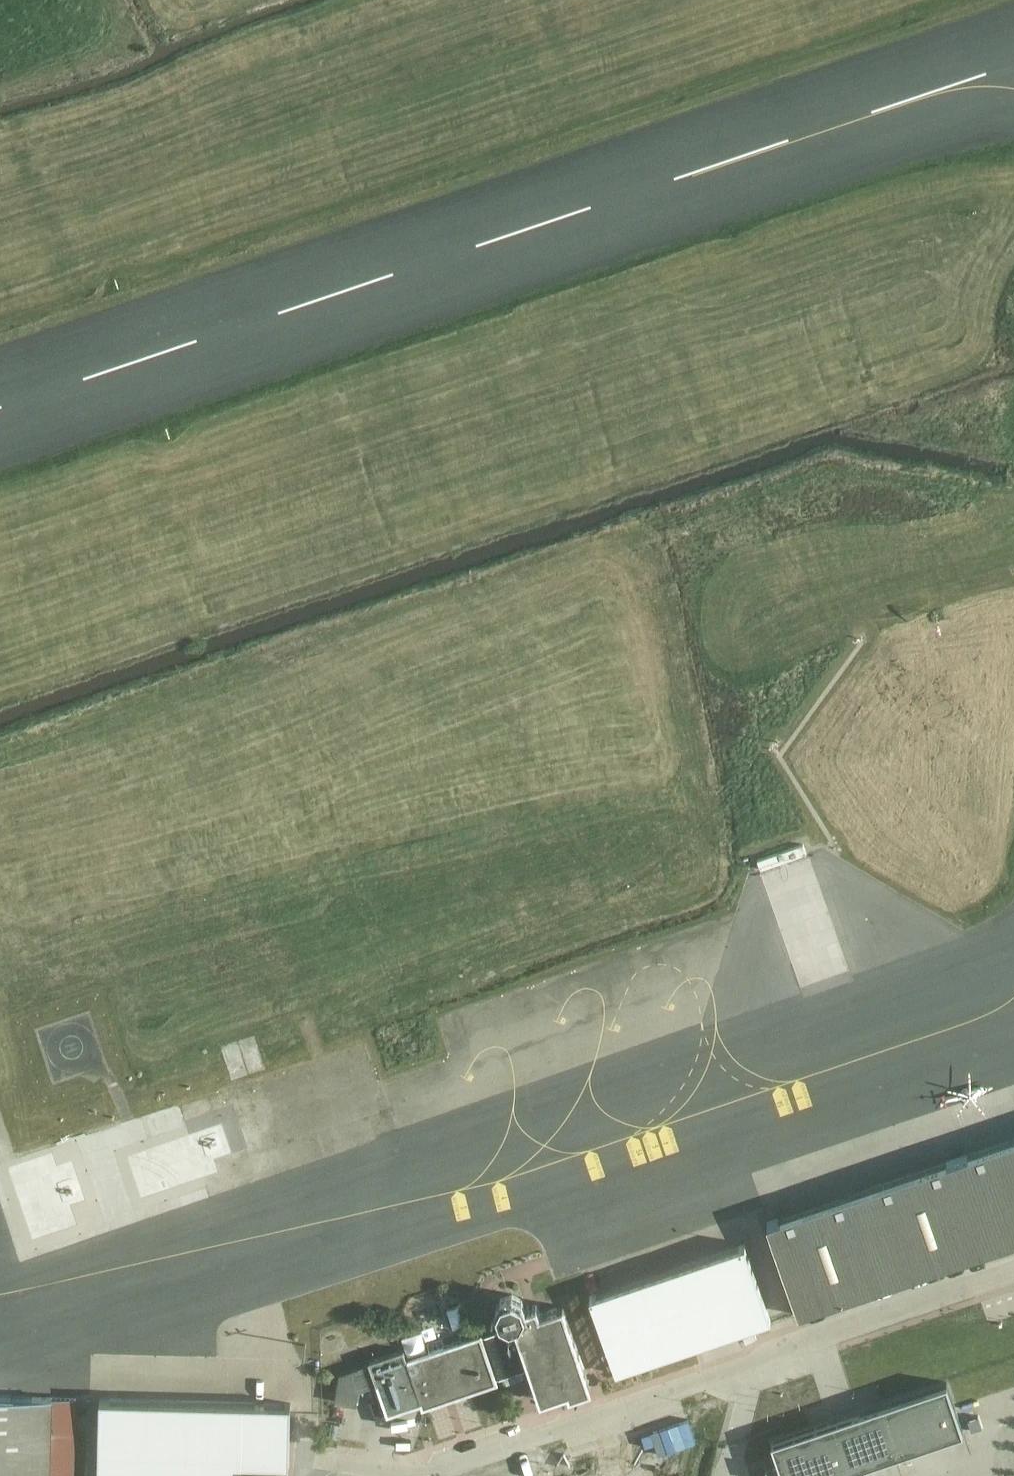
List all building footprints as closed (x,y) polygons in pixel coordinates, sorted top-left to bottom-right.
[(805,1302),(1013,1233),(1013,1129),(775,1208),(805,1302)] [(597,1286),(622,1362),(776,1311),(751,1235),(597,1286)] [(577,1394),(598,1387),(568,1299),(546,1307),(542,1297),(532,1300),(528,1289),(519,1283),(507,1287),(502,1296),(505,1308),(516,1318),(407,1354),(404,1346),(370,1356),(378,1380),(392,1376),(388,1367),(409,1360),(425,1406),(536,1365),(546,1397),(574,1387),(577,1394)] [(774,1433),(789,1475),(802,1475),(964,1421),(948,1374),(774,1433)] [(78,1399),(0,1398),(0,1475),(76,1475),(78,1399)] [(104,1400),(102,1475),(295,1475),(296,1404),(104,1400)]
